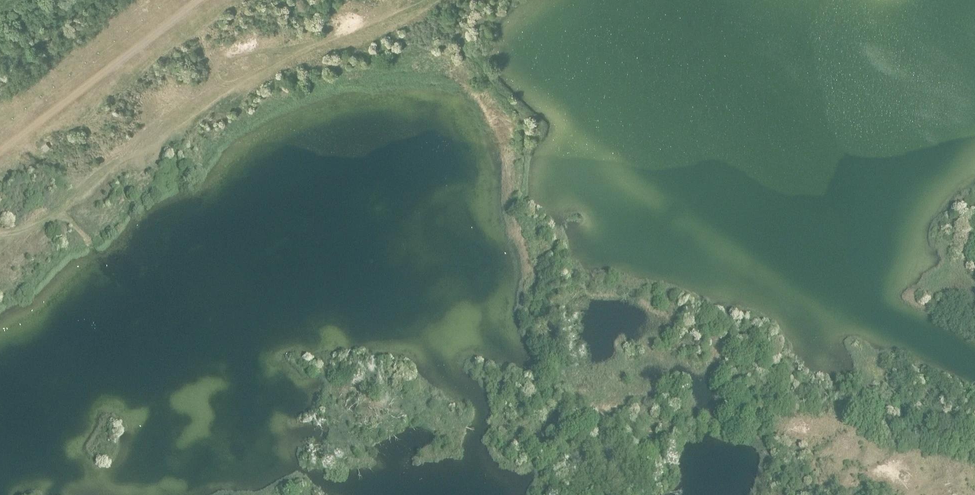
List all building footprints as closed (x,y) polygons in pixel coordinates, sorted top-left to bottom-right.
[(46,153),(51,149),(47,144),(41,148),(46,153)]
